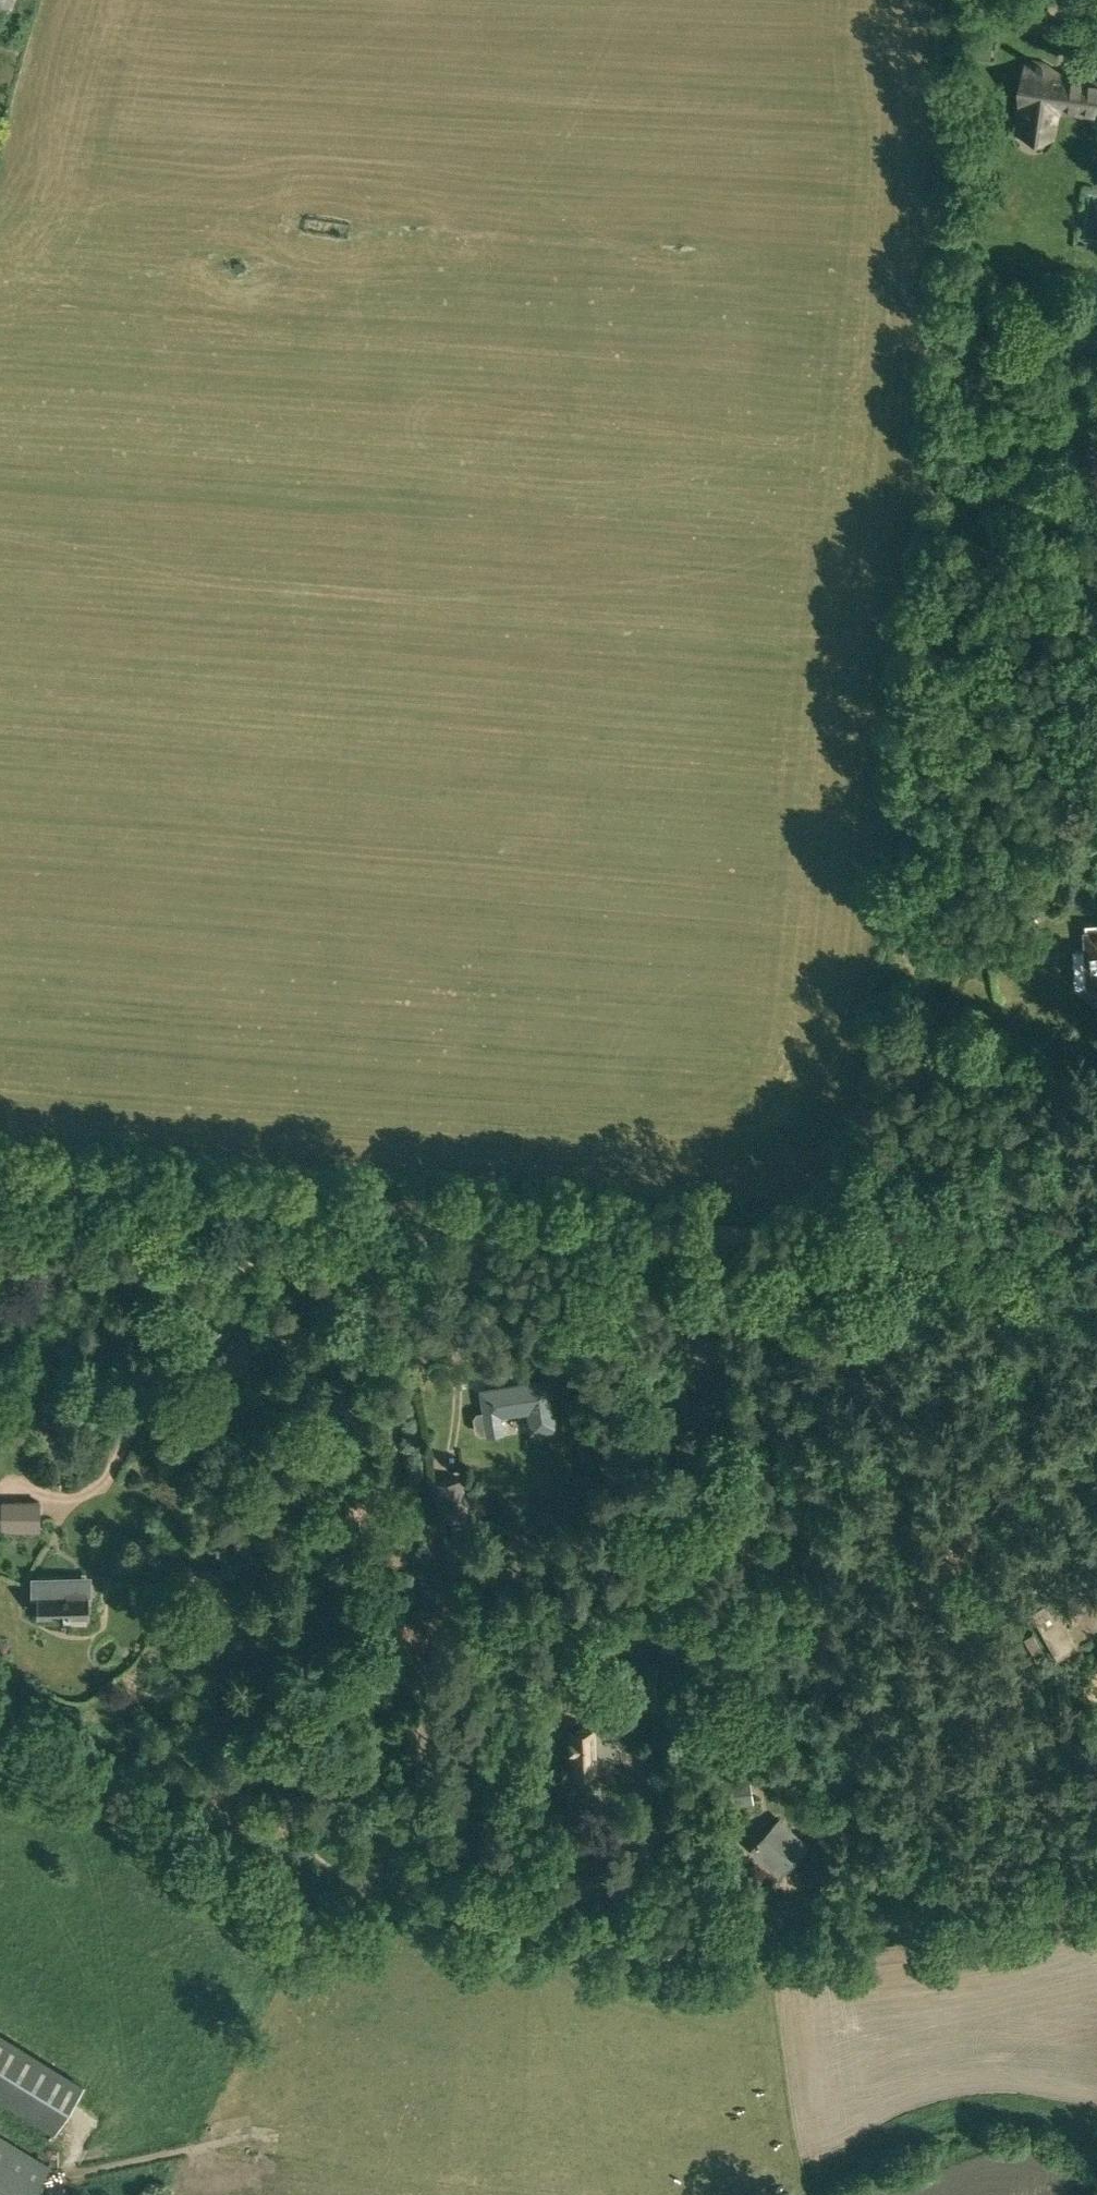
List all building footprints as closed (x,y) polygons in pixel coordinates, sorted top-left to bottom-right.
[(13,9),(16,0),(0,0),(0,5),(13,9)] [(976,53),(990,56),(992,40),(978,38),(976,53)] [(1053,128),(1056,107),(1096,113),(1096,80),(1051,74),(1052,68),(1026,65),(1020,102),(1017,123),(1053,128)] [(1088,988),(1096,987),(1096,929),(1085,929),(1088,988)] [(1047,944),(1049,960),(1064,958),(1063,943),(1047,944)] [(677,1366),(720,1367),(721,1338),(678,1337),(677,1366)] [(529,1410),(532,1431),(556,1427),(548,1379),(510,1385),(510,1388),(482,1392),(486,1417),(529,1410)] [(436,1481),(441,1519),(467,1515),(467,1511),(484,1508),(482,1490),(465,1493),(462,1478),(436,1481)] [(1,1532),(41,1533),(41,1499),(2,1498),(2,1500),(1,1518),(1,1532)] [(442,1532),(449,1577),(471,1573),(464,1530),(442,1532)] [(39,1616),(88,1616),(87,1596),(92,1596),(92,1575),(32,1576),(32,1597),(39,1597),(39,1616)] [(1030,1612),(1057,1659),(1079,1647),(1052,1600),(1030,1612)] [(611,1671),(616,1712),(645,1710),(639,1668),(611,1671)] [(593,1730),(570,1731),(572,1759),(575,1759),(576,1771),(592,1770),(592,1758),(595,1758),(595,1754),(606,1754),(605,1731),(593,1731),(593,1730)] [(0,1757),(12,1742),(0,1732),(0,1757)] [(493,1760),(493,1775),(503,1775),(503,1760),(493,1760)] [(716,1783),(719,1807),(753,1803),(750,1779),(716,1783)] [(716,1811),(719,1823),(732,1820),(730,1809),(716,1811)] [(751,1849),(779,1874),(807,1844),(779,1818),(751,1849)] [(56,2131),(84,2086),(0,2035),(0,2096),(56,2131)] [(51,2165),(0,2134),(0,2194),(33,2194),(51,2165)]
